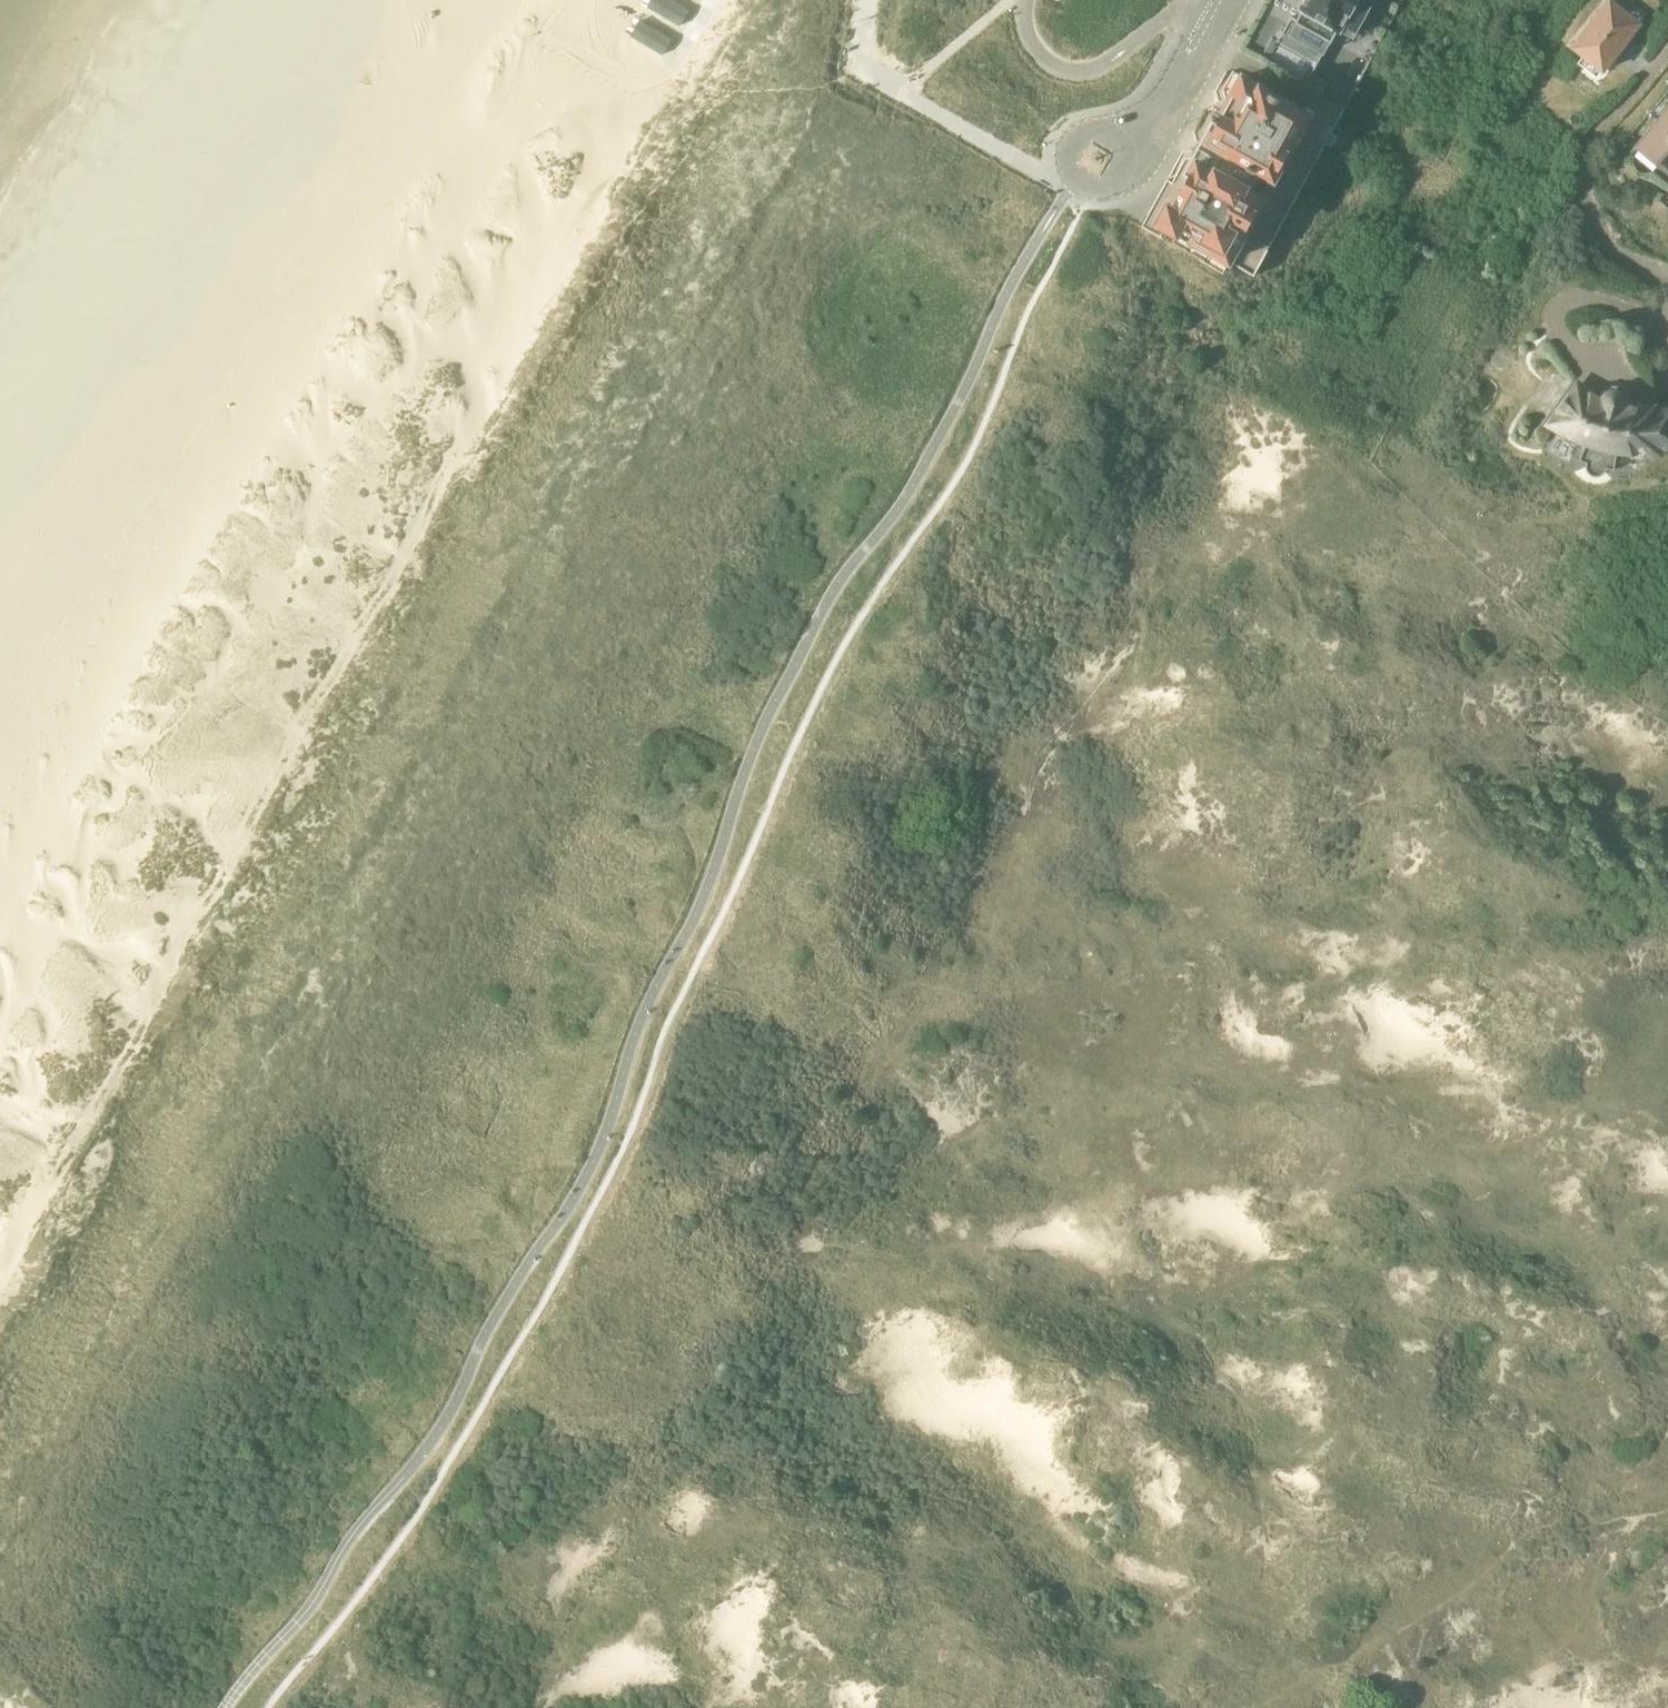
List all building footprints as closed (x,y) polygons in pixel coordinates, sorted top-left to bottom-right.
[(682,0),(659,0),(653,9),(681,26),(693,7),(682,0)] [(1301,8),(1303,9),(1296,22),(1331,41),(1337,29),(1341,31),(1342,29),(1354,36),(1373,0),(1305,0),(1301,8)] [(1603,69),(1604,70),(1641,23),(1611,0),(1610,0),(1573,46),(1584,55),(1580,60),(1598,74),(1603,69)] [(1338,60),(1321,51),(1305,82),(1333,97),(1348,69),(1337,63),(1338,60)] [(1261,85),(1243,75),(1234,93),(1235,93),(1230,102),(1235,105),(1229,114),(1224,112),(1218,122),(1212,119),(1205,131),(1211,134),(1208,140),(1210,141),(1200,160),(1198,159),(1195,165),(1189,161),(1182,173),(1189,177),(1183,188),(1184,188),(1174,206),(1174,205),(1166,219),(1196,235),(1194,240),(1230,259),(1275,176),(1310,112),(1292,102),(1293,101),(1261,84),(1261,85)] [(1640,146),(1667,169),(1667,113),(1640,146)] [(1586,442),(1579,459),(1586,462),(1586,468),(1591,473),(1597,475),(1603,473),(1607,467),(1614,469),(1617,450),(1626,452),(1636,453),(1645,453),(1645,447),(1657,446),(1664,446),(1667,445),(1667,404),(1655,406),(1655,412),(1645,412),(1645,406),(1638,406),(1630,405),(1625,404),(1625,397),(1607,393),(1603,398),(1599,396),(1592,392),(1584,388),(1578,384),(1550,422),(1567,433),(1586,442)]
